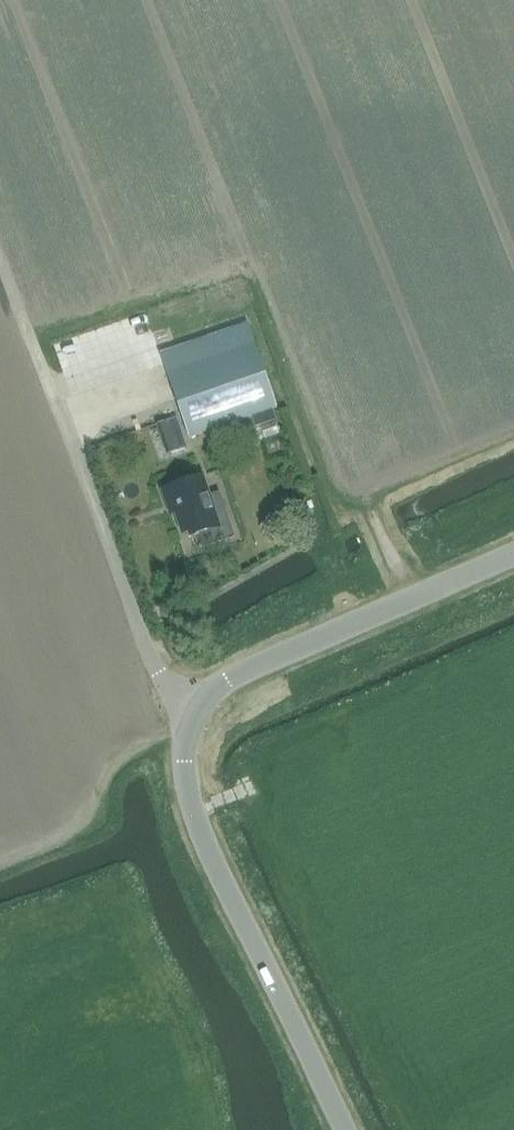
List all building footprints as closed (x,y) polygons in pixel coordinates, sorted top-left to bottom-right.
[(278,408),(249,324),(161,354),(165,365),(168,375),(189,438),(278,408)] [(273,409),(252,417),(256,427),(277,420),(273,409)] [(161,418),(170,443),(183,438),(175,413),(161,418)] [(278,422),(261,427),(265,438),(281,433),(278,422)] [(199,529),(201,534),(220,528),(202,477),(164,490),(169,505),(174,503),(184,534),(199,529)]
